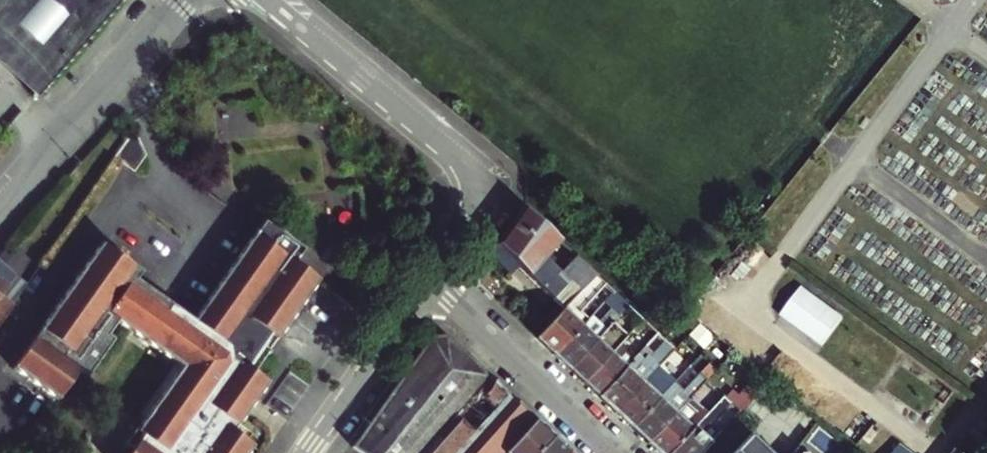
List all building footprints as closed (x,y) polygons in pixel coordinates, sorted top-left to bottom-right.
[(51,84),(123,0),(0,0),(0,40),(51,84)] [(51,84),(0,40),(0,66),(38,99),(51,84)] [(143,144),(131,135),(114,159),(136,175),(149,155),(143,144)] [(496,244),(519,265),(527,273),(553,298),(566,285),(556,276),(561,271),(545,256),(559,240),(523,207),(496,244)] [(302,249),(262,221),(193,319),(136,279),(140,272),(121,260),(124,257),(118,253),(116,256),(103,247),(13,372),(59,403),(85,365),(95,371),(114,343),(107,338),(116,324),(187,373),(183,379),(177,375),(137,431),(134,429),(123,445),(130,450),(128,452),(245,452),(251,445),(232,432),(267,382),(246,366),(259,348),(267,353),(317,279),(293,262),(302,249)] [(496,244),(489,252),(499,261),(511,273),(519,265),(496,244)] [(489,252),(482,261),(492,270),(499,261),(489,252)] [(597,275),(576,255),(566,266),(567,273),(584,289),(597,275)] [(600,294),(607,301),(615,292),(597,275),(584,289),(538,338),(556,355),(583,326),(572,316),(600,294)] [(803,287),(781,314),(822,346),(843,318),(803,287)] [(6,288),(0,295),(0,296),(10,305),(16,297),(6,288)] [(607,301),(621,314),(630,306),(615,292),(607,301)] [(2,317),(10,305),(0,296),(0,315),(2,317)] [(571,369),(585,382),(612,354),(618,347),(622,343),(635,329),(636,328),(644,319),(630,306),(621,314),(598,340),(571,369)] [(658,332),(644,319),(636,328),(650,341),(658,332)] [(583,326),(556,355),(571,369),(598,340),(583,326)] [(535,418),(446,335),(428,337),(354,442),(369,452),(503,452),(535,418)] [(612,354),(585,382),(599,396),(636,356),(622,343),(618,347),(612,354)] [(636,356),(599,396),(616,412),(675,348),(669,343),(662,351),(658,347),(650,356),(646,353),(642,358),(638,354),(636,356)] [(616,412),(632,427),(660,398),(651,390),(667,372),(671,377),(679,369),(674,364),(683,355),(679,351),(675,348),(616,412)] [(676,381),(671,377),(667,372),(651,390),(660,398),(676,381)] [(632,427),(649,442),(709,379),(703,374),(688,391),(677,380),(676,381),(660,398),(632,427)] [(660,452),(670,452),(692,429),(687,425),(702,408),(700,406),(717,387),(709,379),(649,442),(660,452)] [(730,388),(725,394),(741,409),(757,391),(747,381),(736,393),(730,388)] [(711,442),(720,432),(712,424),(724,412),(732,418),(741,409),(725,394),(708,413),(692,429),(670,452),(700,452),(711,442)] [(708,413),(702,408),(687,425),(692,429),(708,413)] [(553,435),(535,418),(503,452),(537,452),(553,435)] [(978,418),(972,426),(979,431),(984,423),(978,418)] [(739,442),(750,452),(772,452),(748,433),(746,435),(739,442)] [(984,434),(970,452),(984,452),(986,449),(986,434),(985,433),(984,434)] [(553,435),(537,452),(565,452),(568,449),(553,435)] [(729,452),(750,452),(739,442),(729,452)] [(899,445),(892,452),(910,452),(899,445)]
